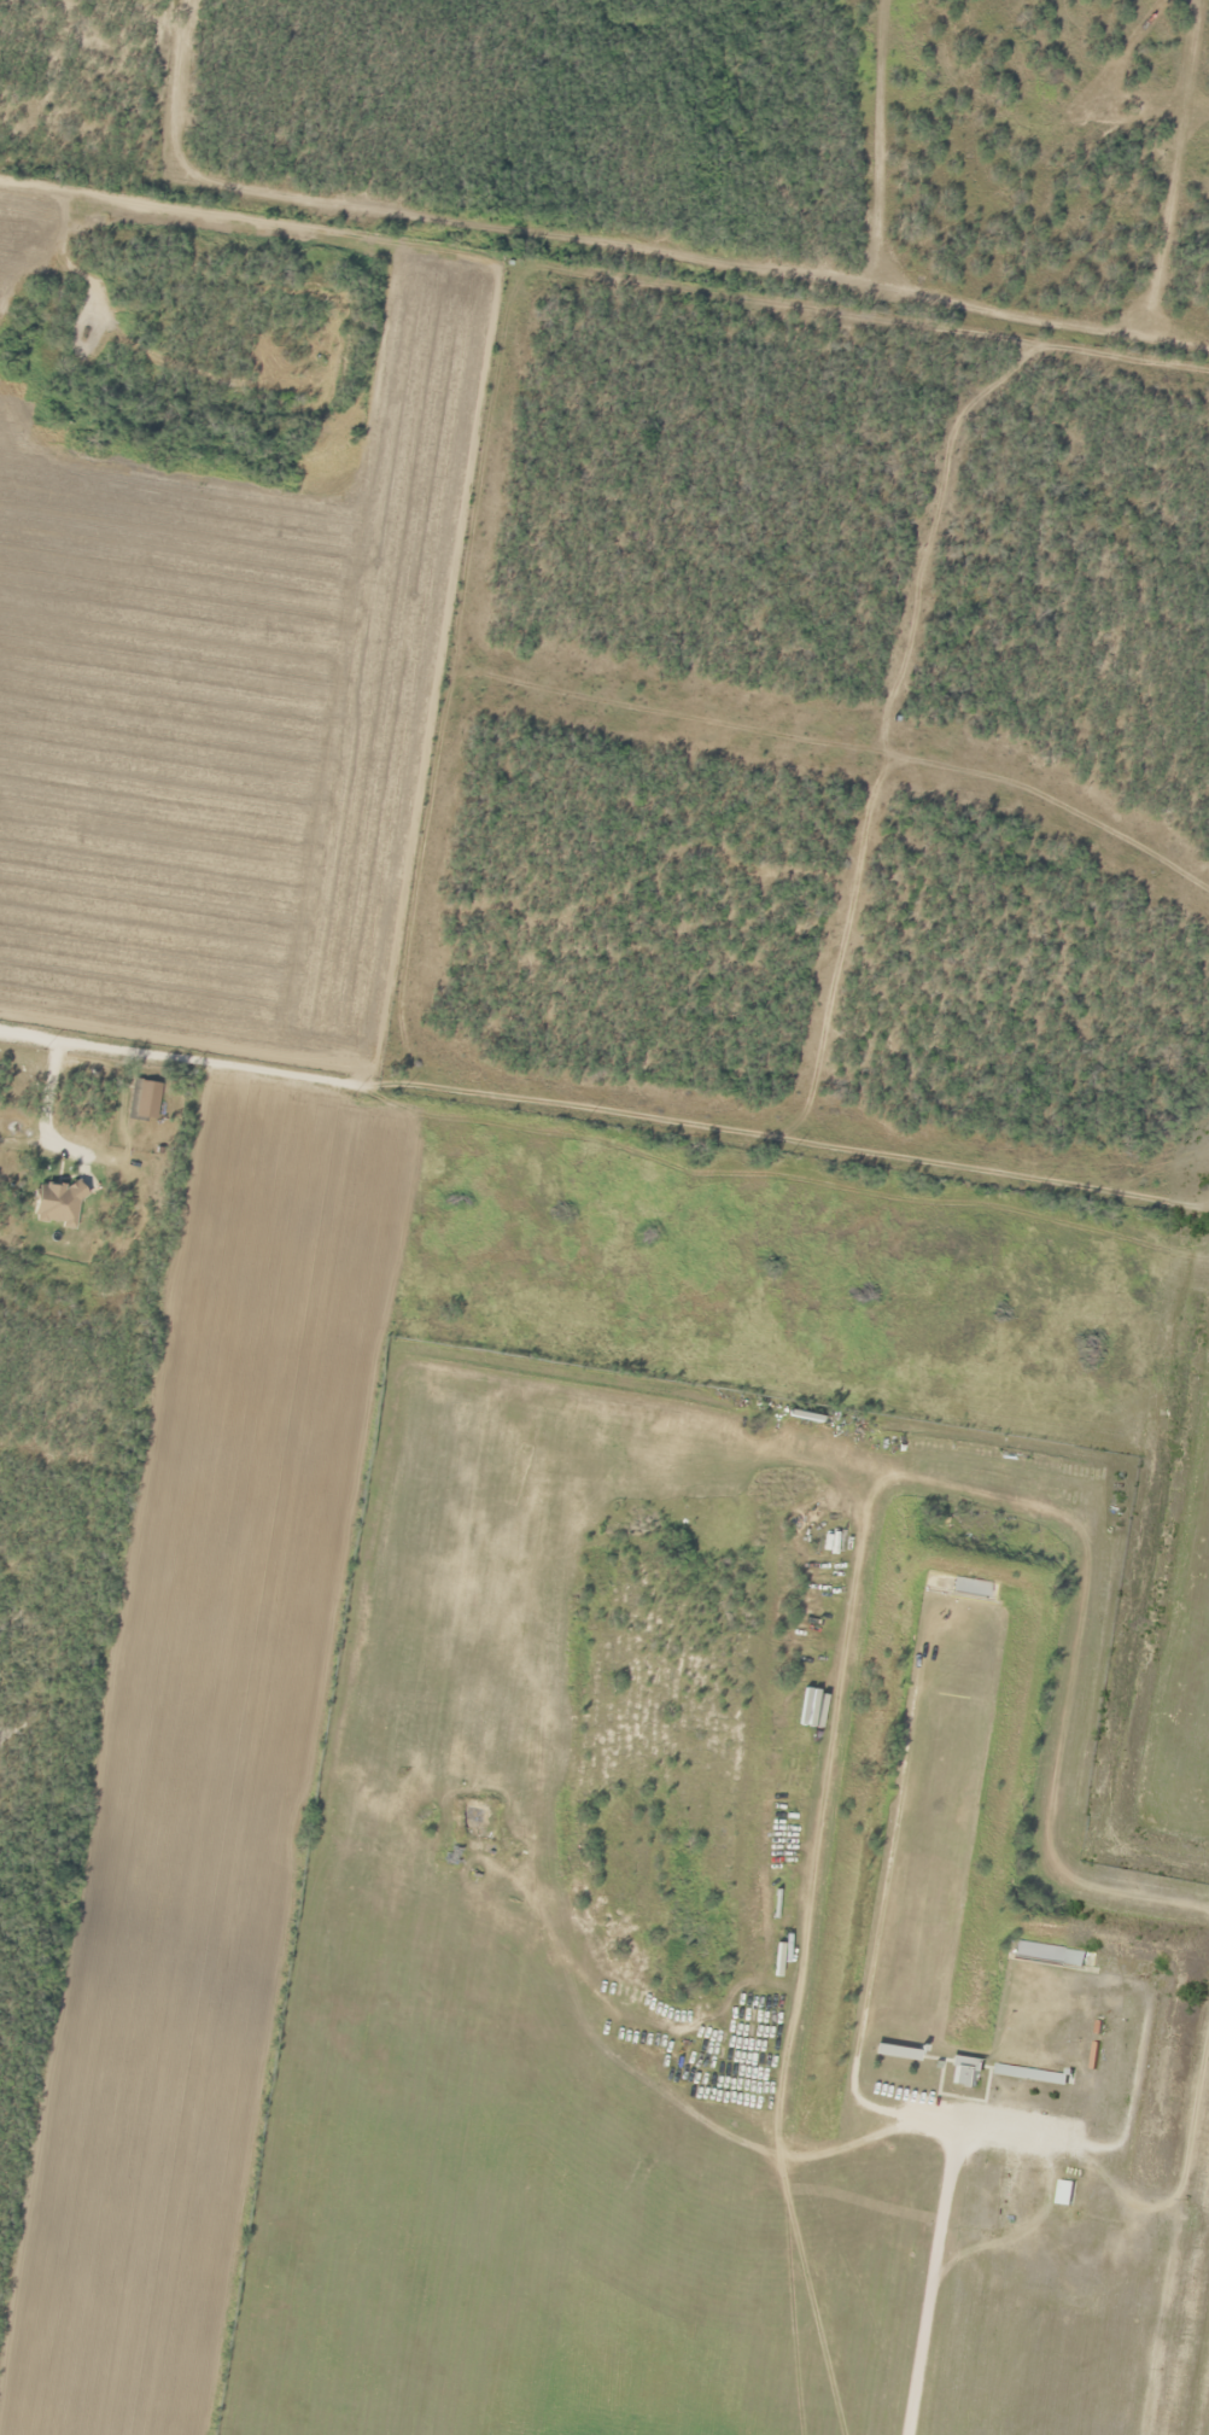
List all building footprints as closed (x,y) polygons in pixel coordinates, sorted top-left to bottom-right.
[(155,1120),(156,1082),(128,1081),(127,1119),(155,1120)] [(949,1593),(986,1595),(987,1580),(950,1578),(949,1593)] [(1080,1968),(1083,1950),(1011,1941),(1009,1958),(1080,1968)] [(915,2050),(872,2044),(870,2054),(913,2060),(915,2050)] [(976,2085),(976,2058),(948,2058),(948,2085),(976,2085)] [(1071,2072),(994,2063),(993,2075),(1069,2084),(1071,2072)] [(1071,2181),(1056,2179),(1053,2203),(1068,2205),(1071,2181)]
